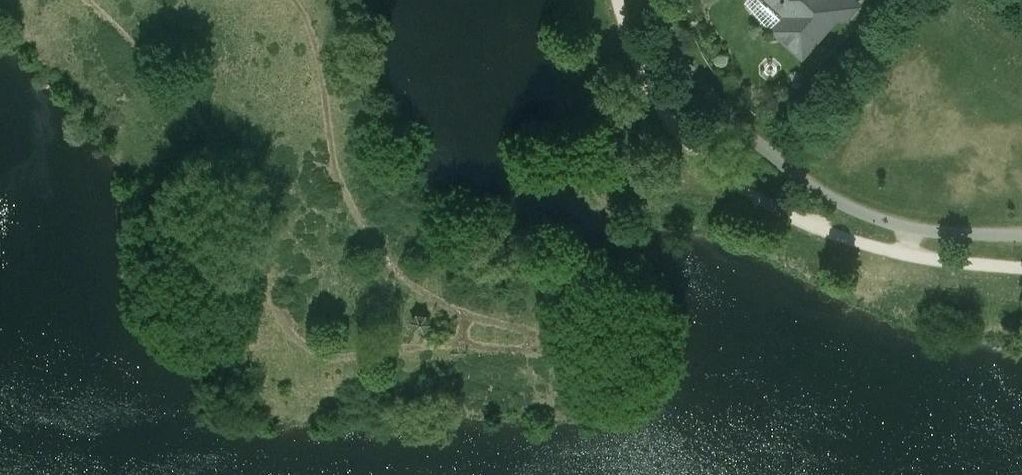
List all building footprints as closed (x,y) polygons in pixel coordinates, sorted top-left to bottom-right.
[(774,3),(782,3),(791,10),(777,26),(789,37),(786,40),(801,53),(833,17),(819,5),(824,0),(770,0),(774,3)] [(853,0),(824,0),(819,5),(833,17),(847,17),(858,4),(853,0)]
